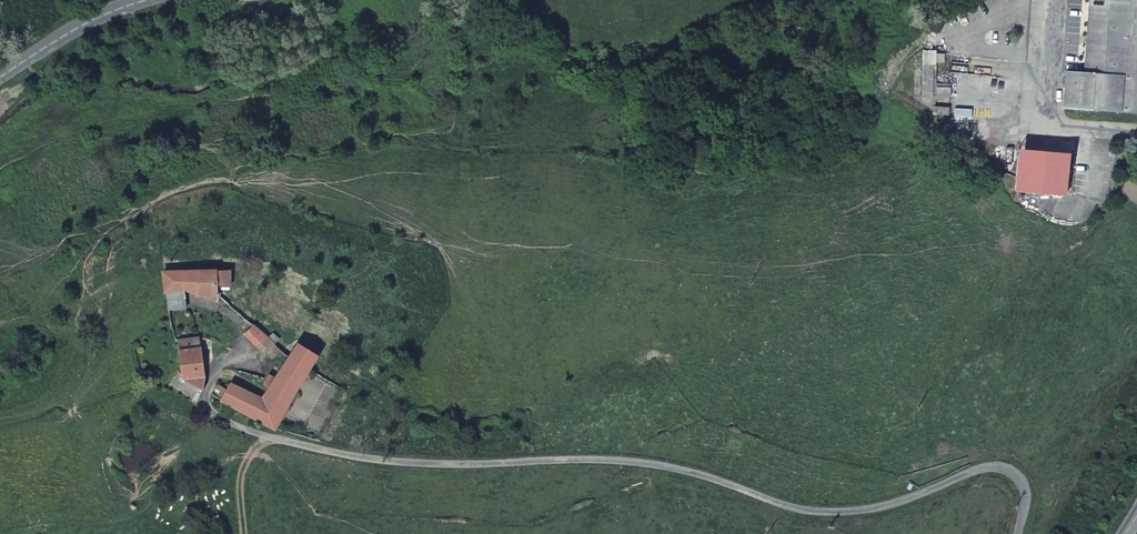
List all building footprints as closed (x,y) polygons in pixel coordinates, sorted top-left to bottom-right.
[(1083,65),(1067,64),(1065,102),(1136,106),(1136,0),(1087,0),(1083,65)] [(924,59),(925,82),(925,88),(936,87),(937,87),(936,59),(924,59)] [(1068,148),(1016,143),(1013,185),(1064,189),(1068,148)] [(223,304),(222,295),(222,285),(229,285),(228,268),(162,270),(167,309),(172,308),(172,303),(177,303),(177,290),(195,289),(195,291),(204,296),(209,296),(210,300),(223,304)] [(289,358),(266,337),(259,345),(282,370),(278,377),(270,373),(266,382),(272,387),(264,399),(232,382),(230,386),(223,402),(276,431),(310,369),(317,359),(298,344),(289,358)] [(179,340),(180,357),(183,380),(204,392),(204,378),(197,339),(179,340)] [(223,402),(230,386),(220,384),(213,397),(223,402)]
